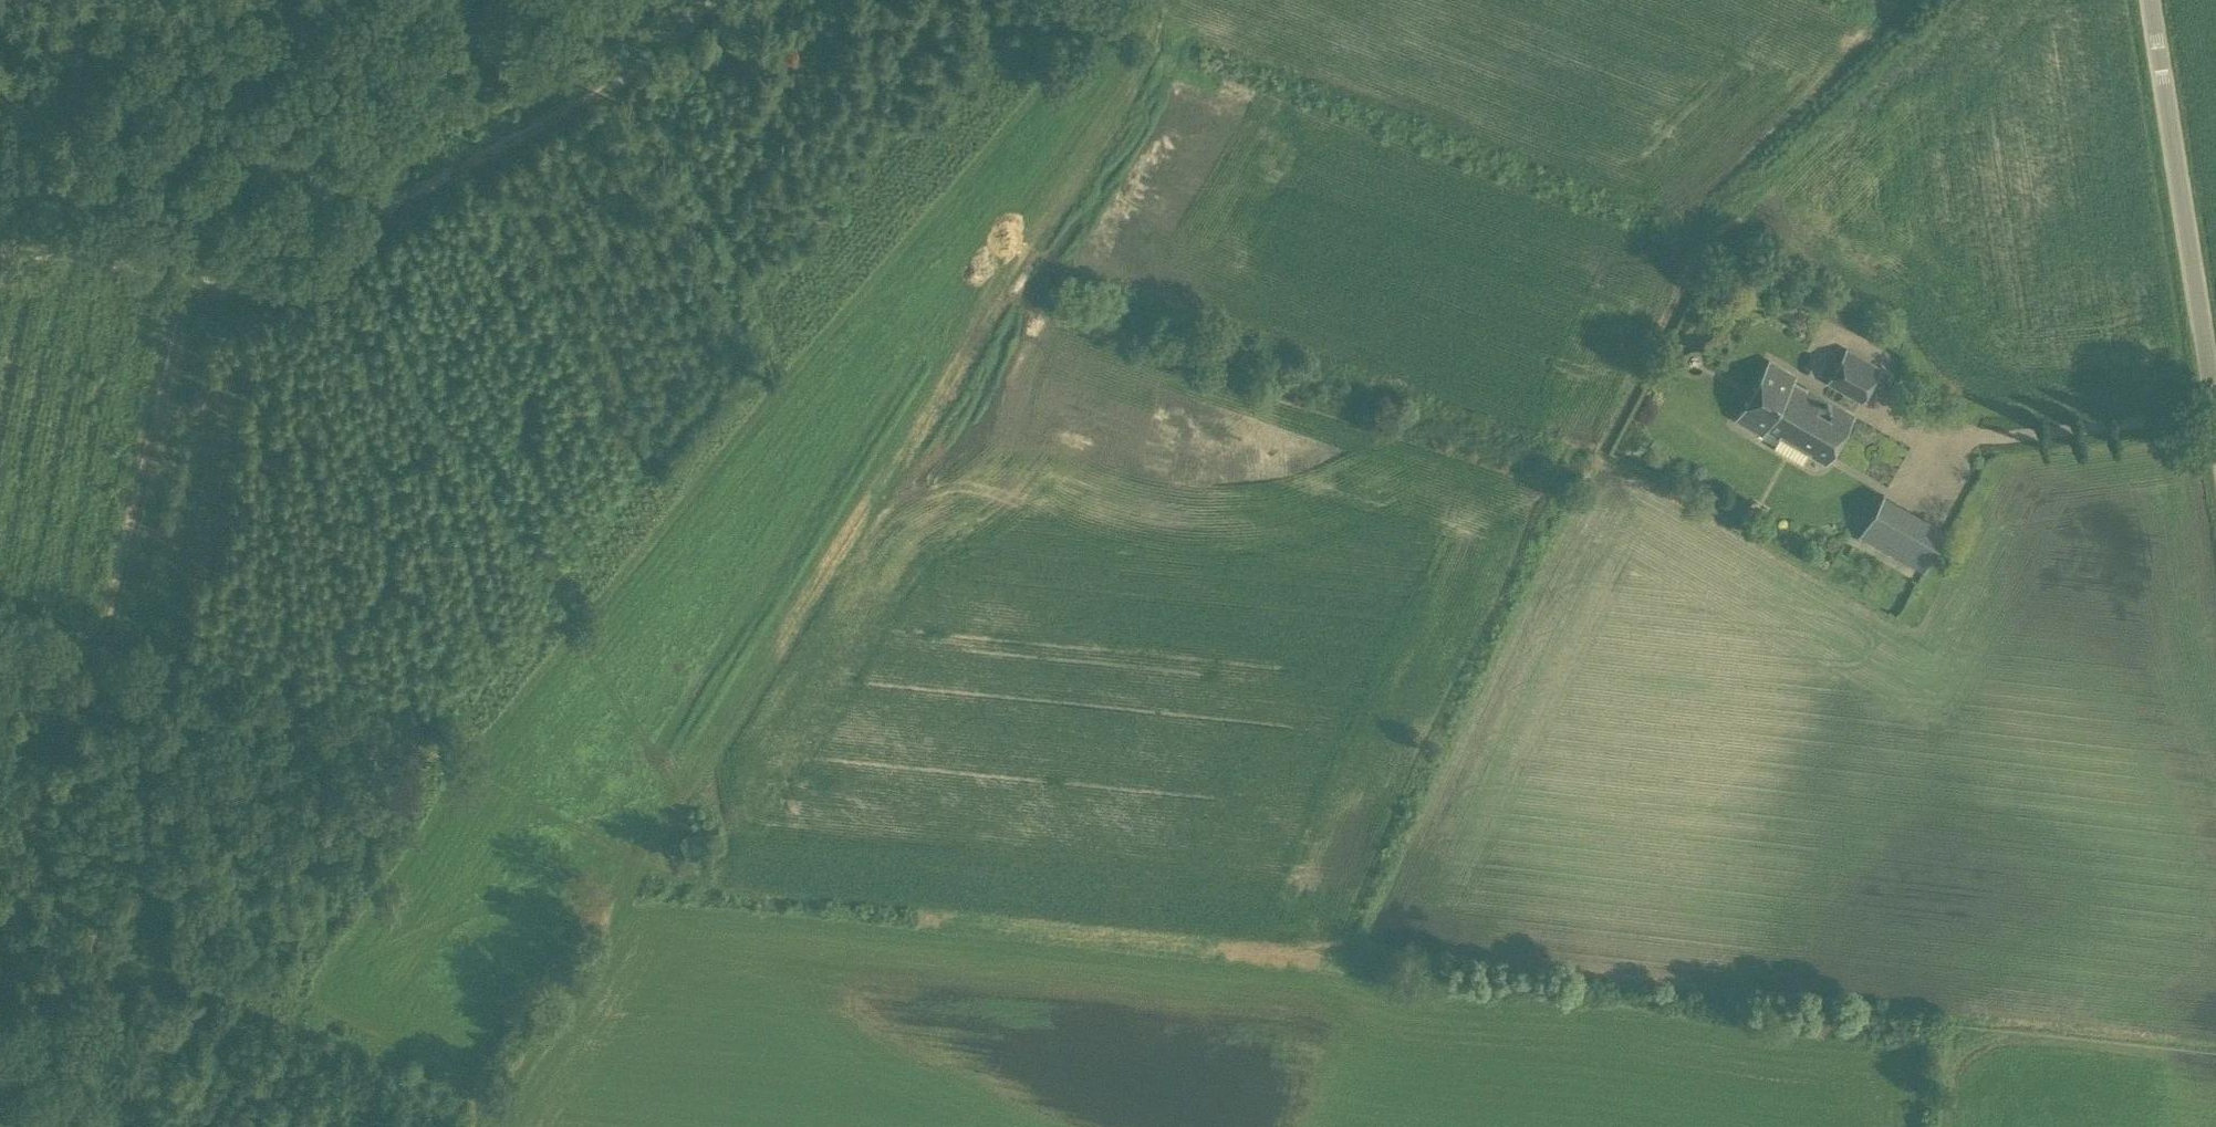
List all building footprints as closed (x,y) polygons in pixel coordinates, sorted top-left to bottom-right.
[(1879,368),(1846,349),(1828,381),(1861,400),(1879,368)] [(1794,375),(1769,360),(1736,418),(1761,432),(1764,427),(1826,462),(1852,415),(1805,388),(1803,392),(1789,384),(1794,375)] [(1946,527),(1884,492),(1860,536),(1921,570),(1946,527)]
